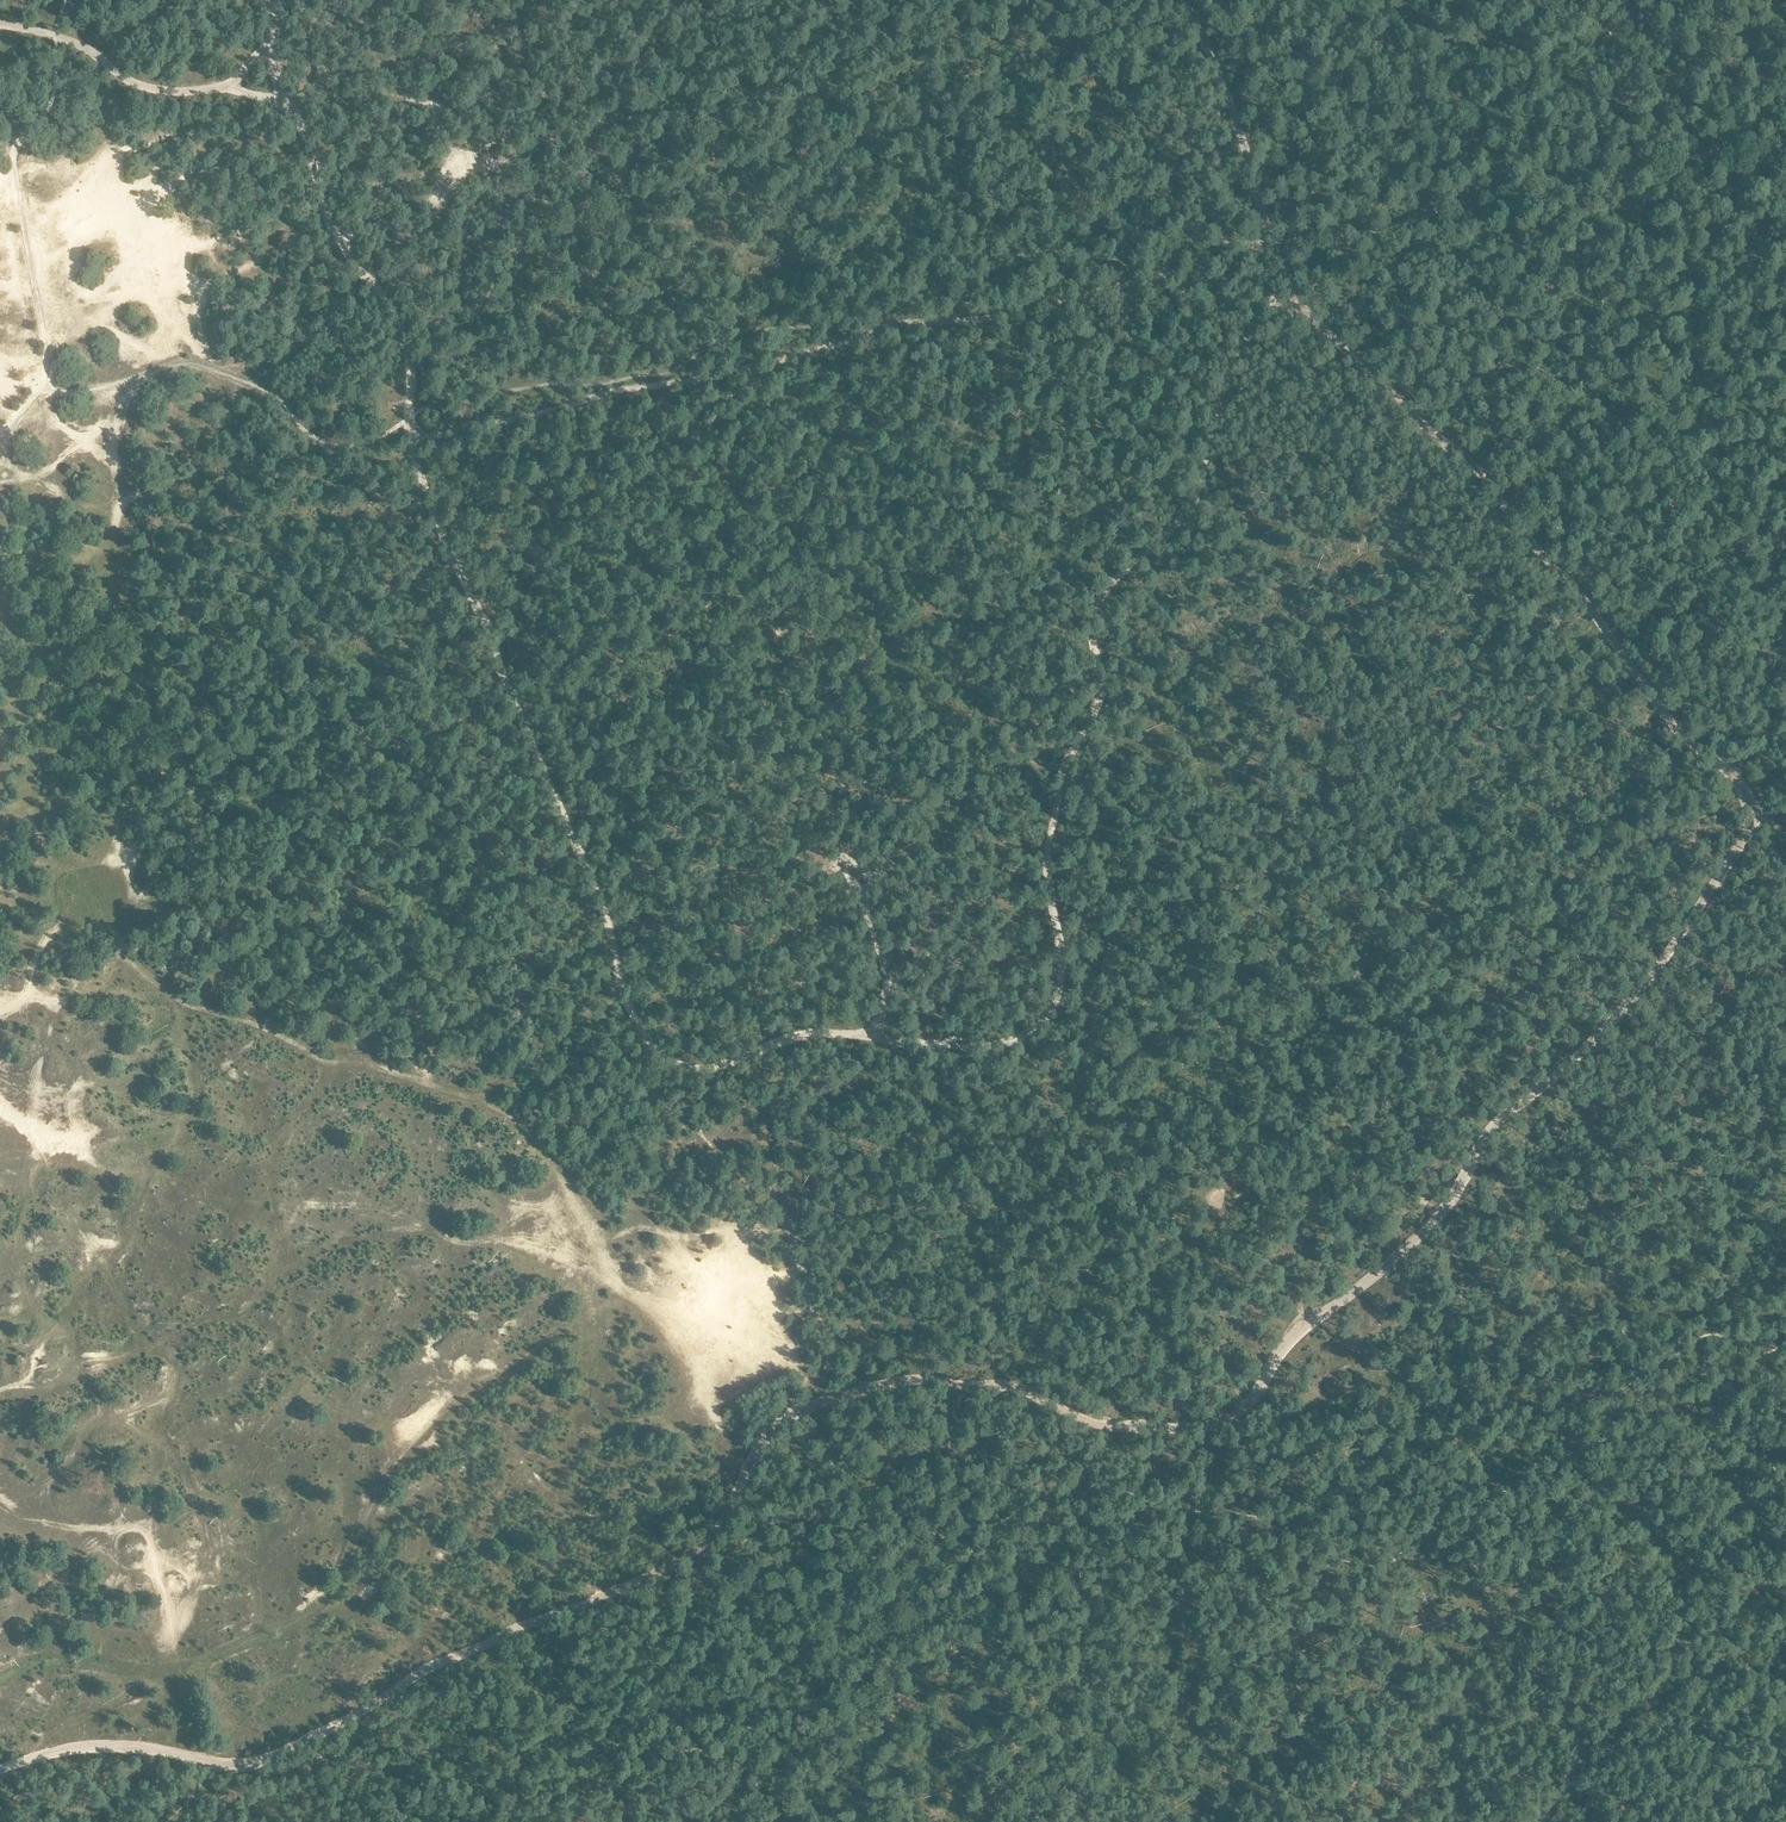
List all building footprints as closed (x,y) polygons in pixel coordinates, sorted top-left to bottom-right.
[(180,1599),(183,1587),(173,1584),(170,1596),(180,1599)]
